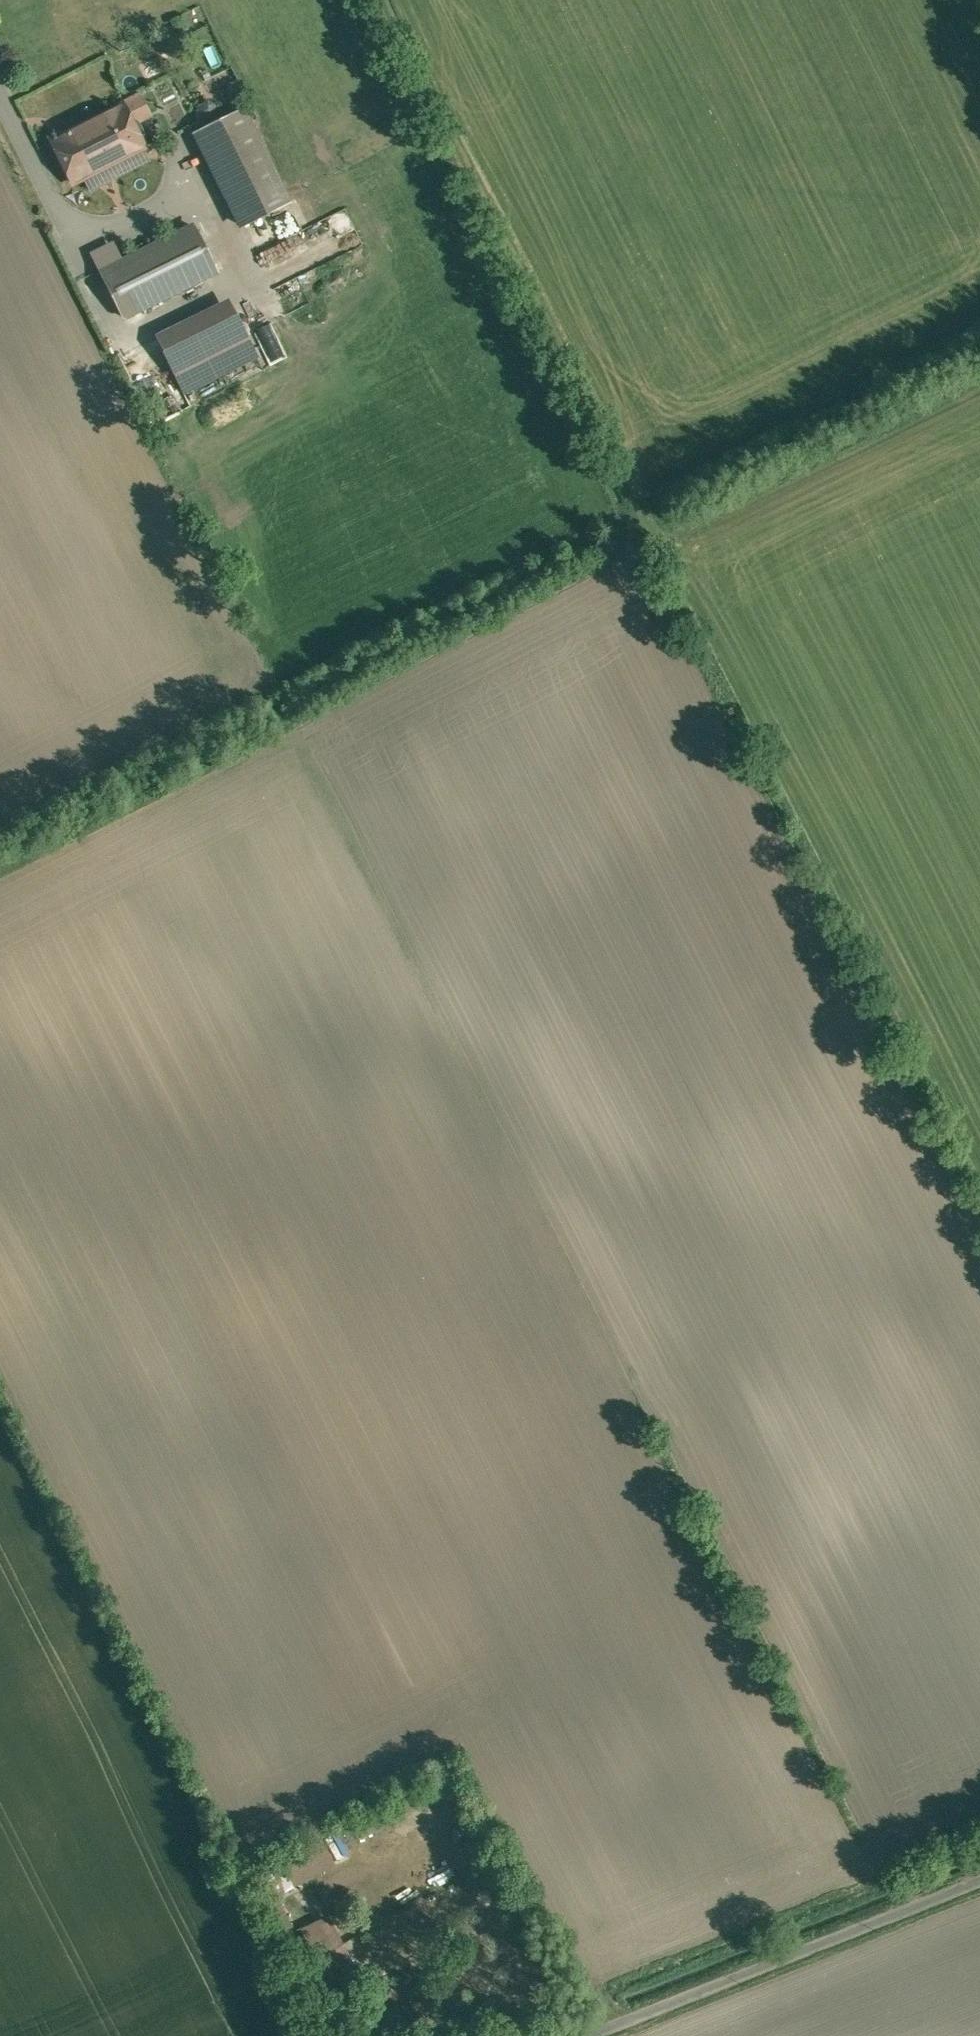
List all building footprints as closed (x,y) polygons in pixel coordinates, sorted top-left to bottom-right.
[(122,105),(51,141),(72,183),(143,147),(140,139),(144,134),(138,123),(131,123),(122,105)] [(244,113),(198,136),(243,227),(290,204),(244,113)] [(195,228),(104,274),(127,320),(218,275),(195,228)] [(269,264),(290,246),(283,238),(263,256),(269,264)] [(227,295),(155,331),(186,394),(258,357),(227,295)] [(311,1846),(256,1876),(269,1900),(325,1871),(311,1846)] [(302,1930),(315,1957),(343,1944),(330,1917),(302,1930)] [(343,1944),(315,1957),(324,1975),(351,1962),(343,1944)]
